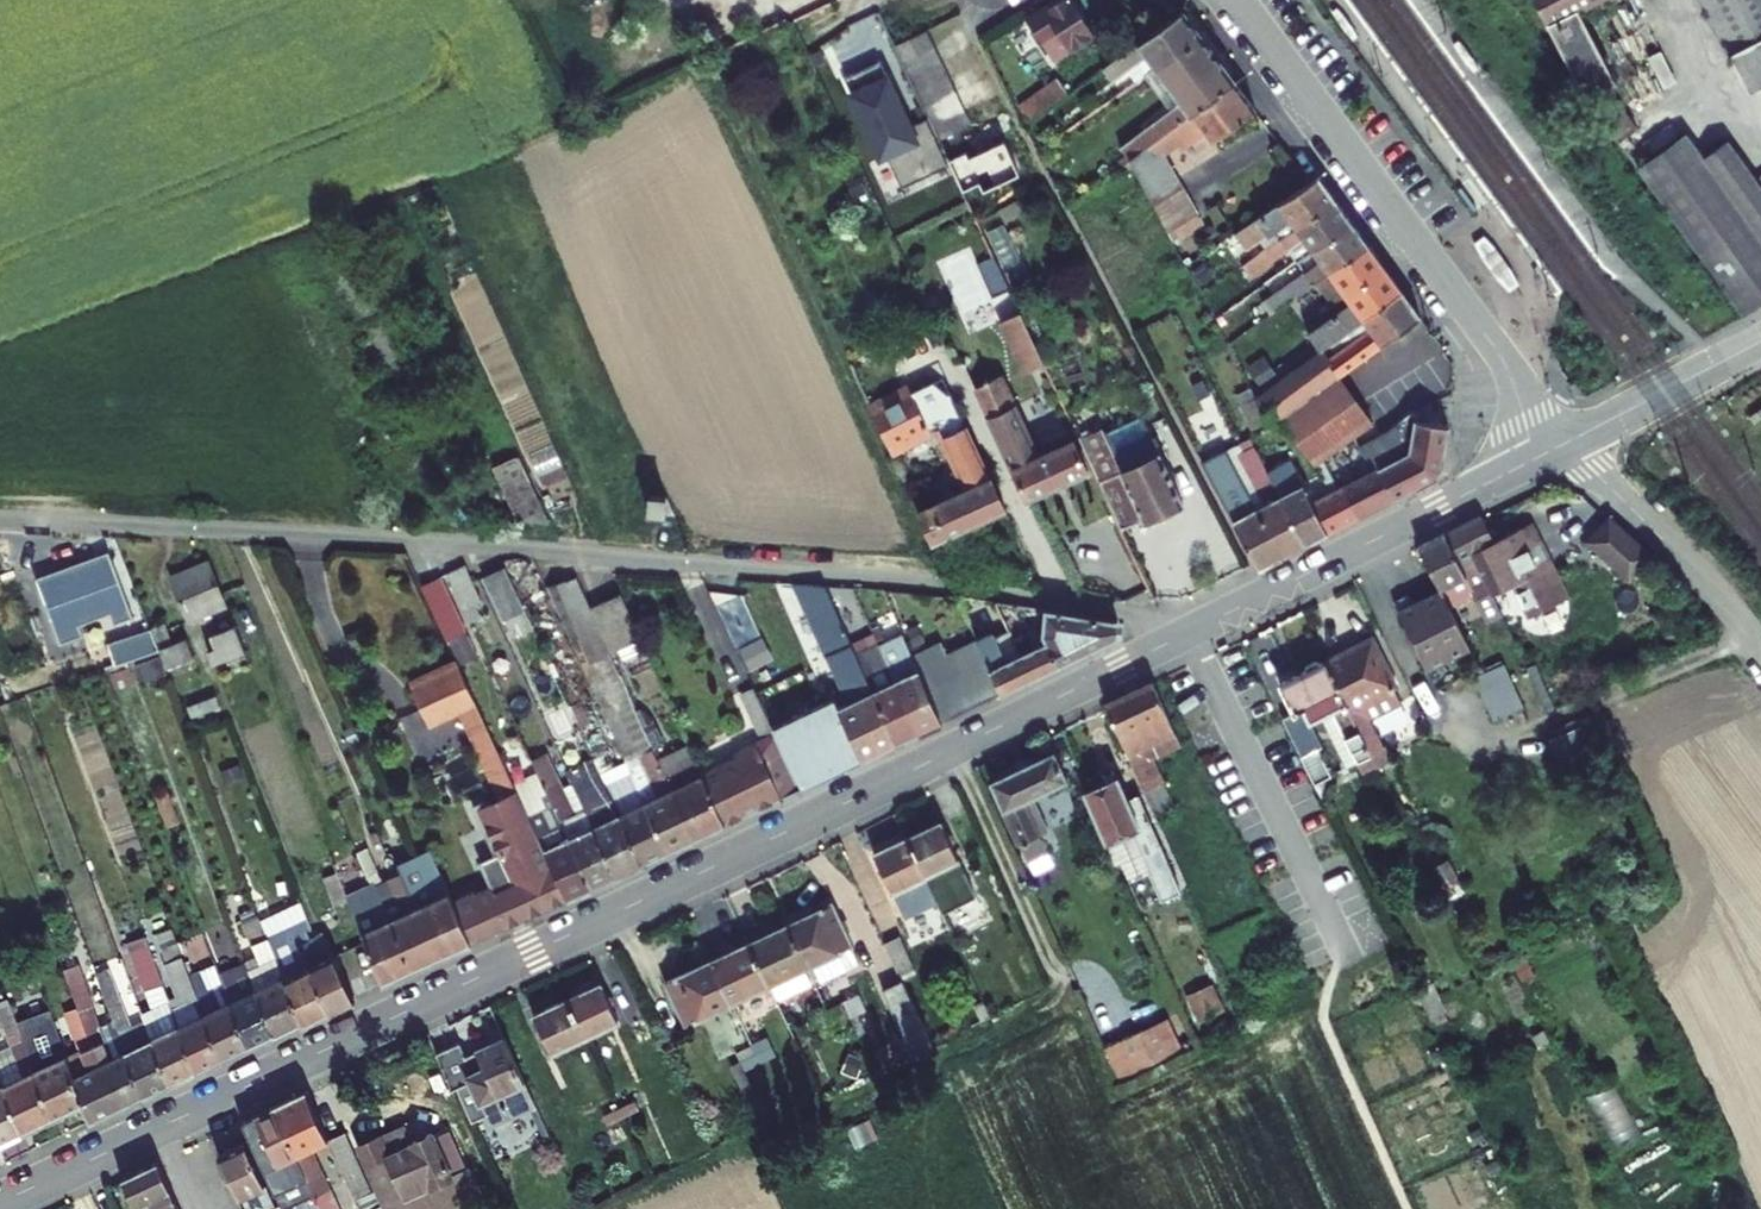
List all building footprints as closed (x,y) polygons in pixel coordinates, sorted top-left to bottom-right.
[(1073,51),(1095,36),(1071,0),(1057,0),(1050,5),(1051,7),(1029,22),(1042,41),(1059,30),(1073,51)] [(1602,131),(1631,120),(1616,92),(1603,96),(1598,82),(1608,76),(1571,5),(1580,0),(1534,0),(1602,131)] [(1746,86),(1760,78),(1760,0),(1701,0),(1746,86)] [(1351,42),(1357,36),(1335,10),(1328,16),(1351,42)] [(1112,81),(1128,69),(1136,81),(1144,76),(1155,68),(1201,36),(1182,11),(1102,68),(1112,81)] [(1042,41),(1056,62),(1073,51),(1059,30),(1042,41)] [(896,45),(903,61),(933,47),(926,31),(896,45)] [(1169,110),(1120,147),(1125,154),(1130,160),(1234,81),(1201,36),(1155,68),(1180,102),(1169,110)] [(1477,70),(1457,44),(1451,49),(1471,75),(1477,70)] [(941,62),(933,47),(903,61),(910,76),(941,62)] [(941,62),(910,76),(918,92),(948,78),(941,62)] [(1144,76),(1169,110),(1180,102),(1155,68),(1144,76)] [(911,132),(881,69),(846,86),(853,101),(851,102),(881,166),(891,162),(905,192),(949,172),(927,125),(911,132)] [(1057,77),(1036,92),(1047,108),(1068,93),(1057,77)] [(948,78),(918,92),(925,107),(955,93),(948,78)] [(1130,160),(1168,231),(1198,214),(1165,154),(1177,145),(1181,150),(1207,131),(1214,140),(1255,109),(1234,81),(1130,160)] [(1036,92),(1018,105),(1029,121),(1047,108),(1036,92)] [(925,107),(932,123),(962,109),(955,93),(925,107)] [(970,124),(962,109),(932,123),(940,138),(970,124)] [(993,129),(1012,167),(1032,157),(1013,119),(993,129)] [(1619,159),(1727,312),(1760,290),(1760,209),(1710,132),(1684,148),(1669,124),(1619,159)] [(1125,154),(1113,163),(1117,169),(1130,160),(1125,154)] [(1262,239),(1274,231),(1280,240),(1336,203),(1317,177),(1234,233),(1246,250),(1262,239)] [(999,210),(1005,221),(1026,210),(1020,199),(999,210)] [(1268,248),(1242,266),(1250,277),(1288,250),(1303,238),(1312,251),(1351,224),(1336,203),(1280,240),(1268,248)] [(1173,242),(1203,225),(1198,214),(1168,231),(1173,242)] [(1262,303),(1270,315),(1316,282),(1367,246),(1351,224),(1312,251),(1320,261),(1304,273),(1262,303)] [(1288,250),(1296,262),(1312,251),(1303,238),(1288,250)] [(1495,249),(1483,241),(1474,246),(1482,264),(1499,285),(1508,294),(1517,288),(1512,270),(1495,249)] [(1308,334),(1320,350),(1363,319),(1401,292),(1367,246),(1316,282),(1338,312),(1308,334)] [(1312,251),(1296,262),(1304,273),(1320,261),(1312,251)] [(1009,342),(1024,373),(1044,363),(994,256),(979,263),(994,295),(975,304),(996,349),(1009,342)] [(919,269),(932,297),(947,290),(934,262),(919,269)] [(1196,274),(1201,283),(1212,275),(1207,267),(1196,274)] [(1326,360),(1338,377),(1420,318),(1401,292),(1363,319),(1369,328),(1326,360)] [(1212,354),(1227,352),(1223,337),(1209,340),(1212,354)] [(1295,441),(1313,465),(1315,463),(1321,459),(1372,423),(1338,377),(1326,360),(1320,350),(1256,397),(1275,426),(1295,441)] [(1264,355),(1246,367),(1258,384),(1276,372),(1264,355)] [(1197,365),(1184,371),(1191,385),(1204,379),(1197,365)] [(1072,440),(1037,456),(1000,376),(975,388),(1027,499),(1087,472),(1072,440)] [(930,378),(870,409),(889,449),(929,428),(922,415),(931,411),(937,424),(967,489),(917,512),(932,544),(1005,510),(950,392),(948,393),(941,377),(930,378)] [(1197,397),(1204,412),(1206,411),(1217,405),(1204,379),(1191,385),(1197,397)] [(1250,388),(1235,395),(1240,405),(1255,398),(1250,388)] [(1403,392),(1375,409),(1388,432),(1413,411),(1403,392)] [(1240,405),(1252,430),(1266,423),(1255,398),(1240,405)] [(1206,411),(1222,442),(1230,439),(1231,434),(1217,405),(1206,411)] [(1159,452),(1139,409),(1101,427),(1121,470),(1159,452)] [(1435,478),(1441,471),(1449,427),(1415,420),(1413,411),(1388,432),(1374,439),(1372,437),(1357,445),(1364,457),(1370,454),(1378,469),(1343,487),(1359,518),(1435,478)] [(1079,437),(1122,530),(1182,502),(1159,452),(1121,470),(1101,427),(1079,437)] [(1227,451),(1239,474),(1257,509),(1265,505),(1239,456),(1254,448),(1250,439),(1227,451)] [(1257,509),(1283,556),(1305,546),(1279,496),(1255,449),(1254,448),(1239,456),(1265,505),(1257,509)] [(1226,449),(1219,453),(1232,477),(1239,474),(1227,451),(1226,449)] [(1201,462),(1258,569),(1283,556),(1257,509),(1239,474),(1232,477),(1219,453),(1201,462)] [(493,467),(517,520),(545,522),(516,456),(493,467)] [(1315,463),(1331,493),(1338,489),(1321,459),(1315,463)] [(1279,496),(1305,546),(1359,518),(1343,487),(1338,489),(1331,493),(1312,503),(1302,484),(1279,496)] [(647,512),(675,515),(666,496),(648,494),(647,512)] [(1397,613),(1424,670),(1468,649),(1448,607),(1461,602),(1473,625),(1489,617),(1482,603),(1514,587),(1530,620),(1568,602),(1533,529),(1495,548),(1479,518),(1417,548),(1439,592),(1397,613)] [(1605,521),(1581,555),(1625,591),(1654,554),(1605,521)] [(109,552),(37,579),(62,644),(133,617),(109,552)] [(170,577),(188,621),(226,606),(208,561),(170,577)] [(447,574),(469,623),(481,617),(475,605),(482,602),(465,565),(447,574)] [(484,577),(505,621),(526,611),(506,567),(484,577)] [(441,577),(422,586),(447,640),(466,631),(441,577)] [(576,577),(548,589),(626,761),(668,853),(693,840),(658,760),(610,653),(590,607),(576,577)] [(839,708),(835,700),(773,730),(800,790),(897,744),(852,644),(825,585),(783,582),(793,603),(801,600),(849,704),(839,708)] [(590,607),(610,653),(641,639),(621,593),(590,607)] [(966,598),(959,601),(967,619),(974,616),(966,598)] [(997,601),(1011,630),(1026,623),(1017,604),(997,601)] [(1045,641),(1058,667),(1118,637),(1117,621),(1046,609),(1043,636),(1045,641)] [(513,639),(534,629),(526,611),(505,621),(513,639)] [(153,629),(158,644),(170,640),(165,625),(153,629)] [(240,637),(235,625),(210,634),(215,648),(240,637)] [(119,641),(126,660),(158,649),(150,630),(119,641)] [(1045,641),(1022,653),(1011,630),(997,637),(994,630),(976,639),(977,640),(1002,695),(1058,667),(1045,641)] [(1306,667),(1278,679),(1294,719),(1308,712),(1313,725),(1337,713),(1365,769),(1394,755),(1375,713),(1406,698),(1377,633),(1320,659),(1317,655),(1304,662),(1306,667)] [(879,644),(920,733),(942,723),(912,656),(902,634),(879,644)] [(450,643),(458,660),(476,652),(468,635),(450,643)] [(208,651),(212,664),(246,651),(240,637),(215,648),(208,651)] [(159,649),(166,667),(194,656),(186,638),(159,649)] [(852,644),(897,744),(920,733),(879,644),(871,648),(866,638),(852,644)] [(912,656),(942,723),(1002,695),(977,640),(947,654),(941,642),(912,656)] [(86,655),(91,670),(116,661),(111,646),(86,655)] [(137,667),(142,680),(163,672),(159,659),(137,667)] [(128,661),(109,668),(111,673),(130,667),(128,661)] [(457,664),(411,685),(428,724),(459,710),(473,744),(476,743),(491,736),(457,664)] [(1494,720),(1522,707),(1503,665),(1475,678),(1494,720)] [(111,673),(116,689),(135,683),(130,667),(111,673)] [(1136,681),(1082,708),(1133,825),(1156,815),(1131,748),(1161,735),(1136,681)] [(702,775),(724,826),(800,790),(773,730),(754,689),(741,695),(761,741),(734,753),(737,759),(702,775)] [(192,717),(220,706),(217,697),(188,708),(192,717)] [(572,783),(586,814),(613,801),(600,773),(570,707),(567,700),(557,704),(584,763),(566,771),(572,783)] [(582,701),(570,707),(600,773),(613,767),(582,701)] [(476,743),(500,798),(516,790),(514,785),(491,736),(476,743)] [(658,760),(693,840),(724,826),(702,775),(689,745),(658,760)] [(1319,750),(1302,757),(1315,788),(1333,780),(1319,750)] [(1031,752),(964,784),(1001,870),(1027,859),(1000,801),(1044,782),(1031,752)] [(572,783),(562,788),(547,754),(532,761),(538,773),(552,803),(591,888),(615,877),(586,814),(572,783)] [(613,801),(642,865),(668,853),(626,761),(613,767),(600,773),(613,801)] [(244,778),(238,764),(220,772),(225,785),(244,778)] [(528,815),(552,803),(538,773),(514,785),(516,790),(528,815)] [(1096,778),(1059,793),(1093,871),(1138,850),(1113,798),(1108,801),(1096,778)] [(516,790),(500,798),(487,803),(486,800),(472,806),(483,829),(486,827),(498,853),(479,862),(489,885),(474,892),(493,933),(567,899),(528,815),(516,790)] [(157,798),(168,826),(179,822),(168,793),(157,798)] [(586,814),(615,877),(642,865),(613,801),(586,814)] [(591,888),(552,803),(528,815),(567,899),(591,888)] [(927,827),(863,856),(890,919),(924,903),(912,878),(943,863),(927,827)] [(374,885),(381,882),(367,848),(357,852),(372,887),(375,885),(374,885)] [(436,866),(429,850),(398,864),(401,873),(407,886),(399,889),(401,894),(404,893),(412,911),(417,909),(439,957),(470,943),(451,900),(448,894),(432,901),(419,874),(436,866)] [(419,874),(432,901),(448,894),(436,866),(419,874)] [(401,873),(388,879),(396,898),(383,904),(390,920),(411,970),(439,957),(417,909),(412,911),(404,893),(401,894),(399,889),(407,886),(401,873)] [(390,920),(383,904),(375,885),(372,887),(347,897),(346,897),(348,901),(361,933),(382,983),(411,970),(390,920)] [(316,898),(321,911),(348,901),(346,897),(347,897),(343,887),(316,898)] [(470,943),(493,933),(474,892),(473,890),(451,900),(470,943)] [(300,1022),(301,1026),(329,1012),(301,942),(298,934),(306,931),(312,928),(301,902),(261,920),(300,1022)] [(248,969),(274,1034),(300,1022),(261,920),(256,907),(239,914),(256,956),(260,964),(248,969)] [(817,907),(647,979),(666,1027),(790,972),(799,988),(845,968),(817,907)] [(157,933),(178,996),(169,1001),(195,1071),(221,1059),(197,995),(190,974),(172,927),(157,933)] [(301,942),(329,1012),(354,1000),(323,932),(310,938),(301,942)] [(145,1021),(168,1084),(195,1071),(169,1001),(145,936),(127,942),(153,1008),(142,1014),(145,1021)] [(960,945),(934,958),(939,968),(965,956),(960,945)] [(219,975),(215,963),(190,974),(197,995),(222,983),(219,975)] [(125,1051),(111,1058),(99,1028),(97,1026),(100,1025),(78,964),(64,969),(70,985),(116,1109),(142,1097),(125,1051)] [(247,965),(219,975),(222,983),(246,1047),(274,1034),(248,969),(247,965)] [(145,1021),(131,1027),(107,968),(96,972),(115,1023),(125,1051),(142,1097),(168,1084),(145,1021)] [(581,980),(511,1010),(527,1048),(597,1018),(581,980)] [(197,995),(221,1059),(246,1047),(222,983),(197,995)] [(70,1026),(88,1069),(73,1076),(83,1104),(89,1122),(116,1109),(70,985),(57,989),(70,1026)] [(911,1055),(929,1047),(901,985),(883,993),(911,1055)] [(1185,997),(1196,1025),(1224,1013),(1212,985),(1185,997)] [(0,1059),(0,1072),(22,1132),(53,1118),(26,1046),(10,1003),(0,1007),(0,1017),(13,1053),(0,1059)] [(53,1118),(83,1104),(73,1076),(51,1013),(49,1008),(17,1020),(26,1046),(53,1118)] [(791,1023),(795,1032),(826,1018),(822,1009),(791,1023)] [(1165,1020),(1103,1050),(1117,1081),(1180,1051),(1165,1020)] [(433,1037),(419,1043),(449,1110),(508,1085),(488,1037),(444,1057),(433,1037)] [(718,1055),(721,1064),(751,1052),(746,1042),(718,1055)] [(22,1132),(0,1072),(0,1143),(22,1132)] [(1607,1150),(1637,1139),(1618,1084),(1587,1094),(1607,1150)] [(284,1089),(214,1121),(256,1208),(266,1208),(253,1181),(257,1178),(255,1174),(276,1167),(291,1199),(308,1191),(290,1151),(308,1142),(284,1089)] [(610,1103),(581,1115),(586,1125),(614,1111),(610,1103)] [(383,1126),(338,1146),(361,1197),(428,1169),(412,1132),(390,1141),(383,1126)] [(308,1142),(338,1208),(359,1208),(326,1135),(308,1142)] [(186,1151),(223,1208),(240,1208),(233,1194),(241,1190),(217,1137),(186,1151)] [(97,1178),(112,1208),(155,1208),(132,1161),(97,1178)]
